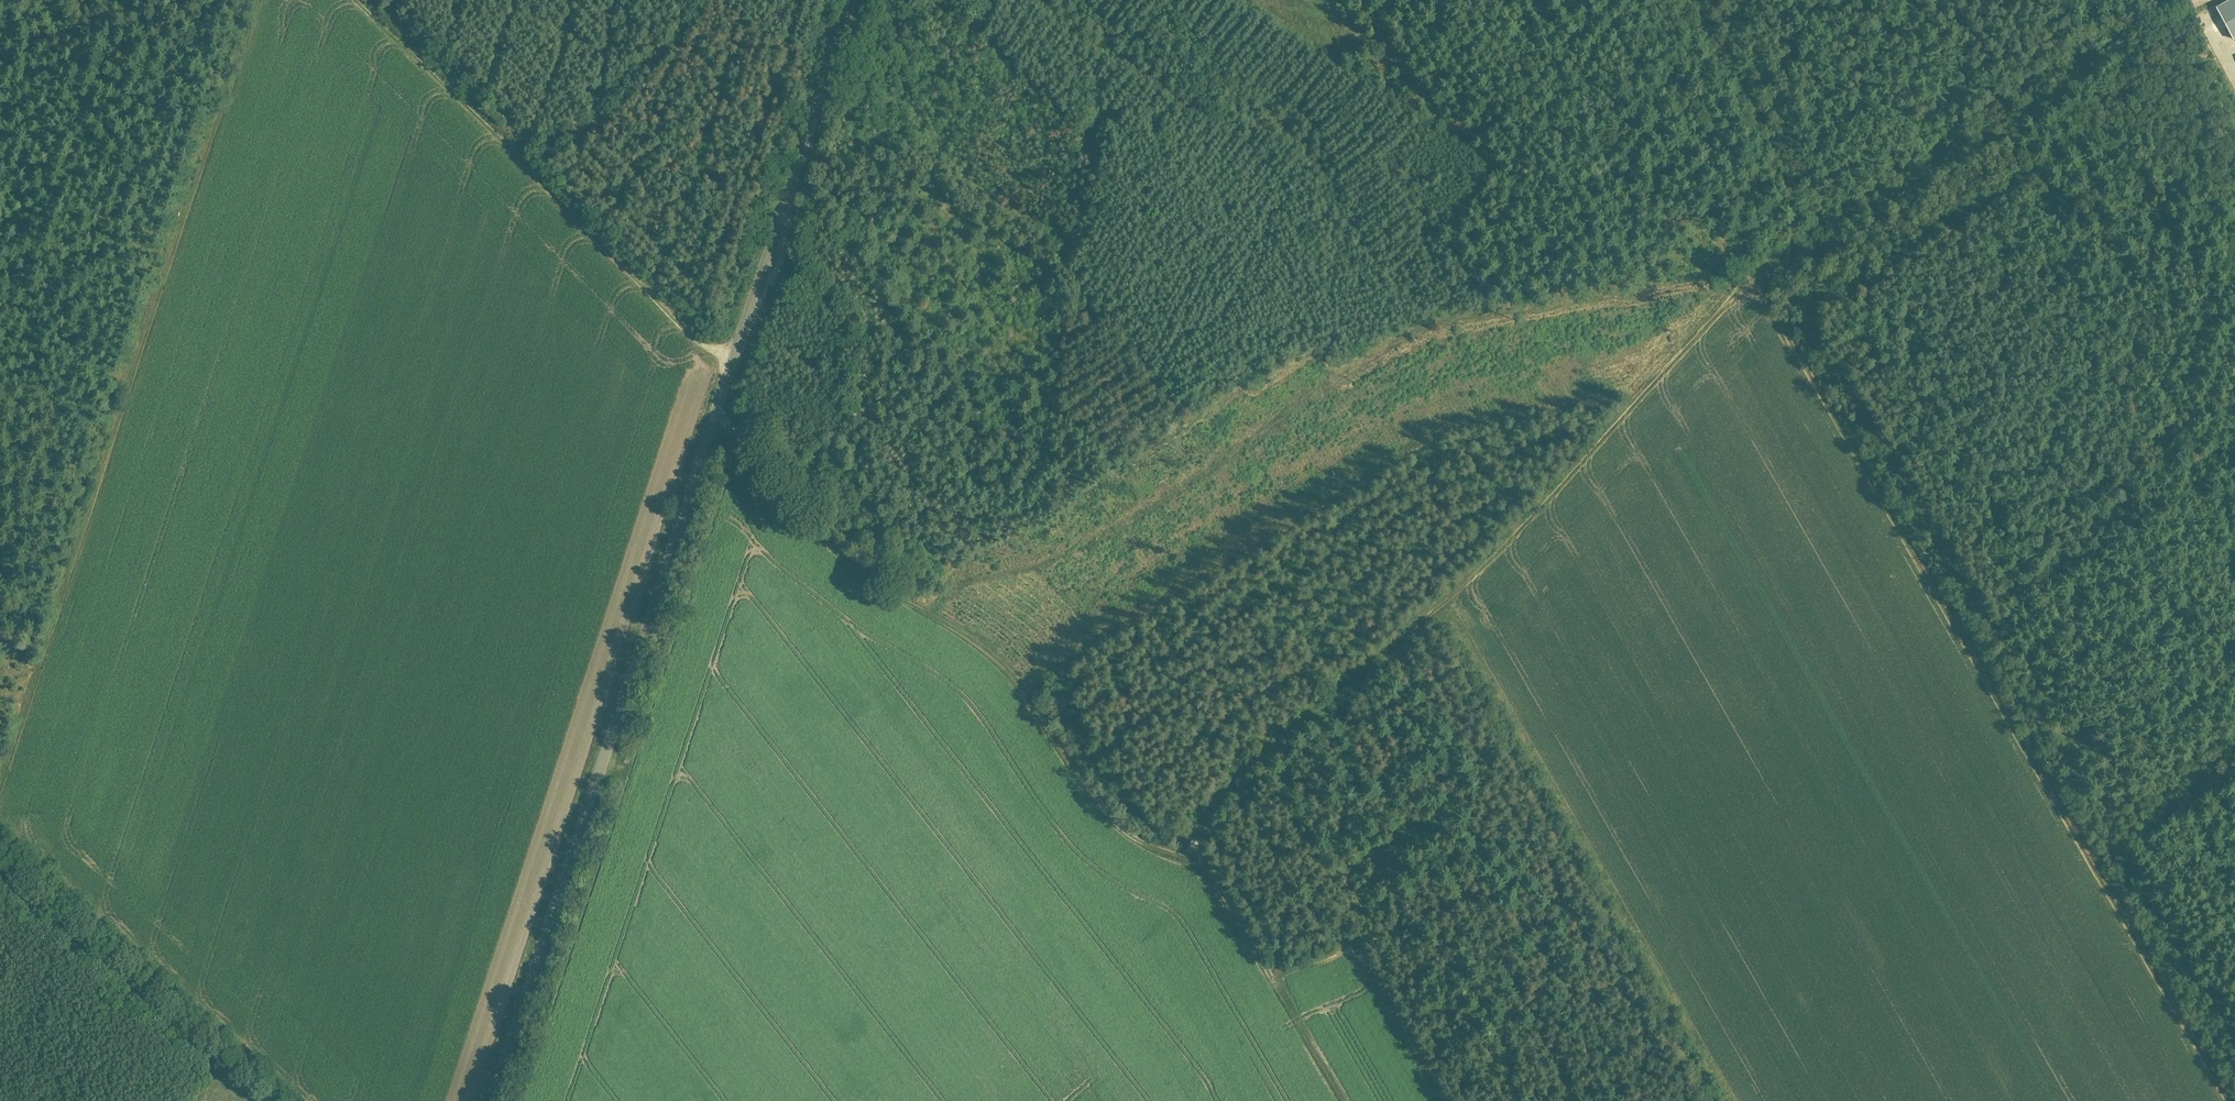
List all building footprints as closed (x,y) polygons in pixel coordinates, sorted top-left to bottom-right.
[(2216,12),(2232,42),(2234,41),(2234,1),(2216,12)]
